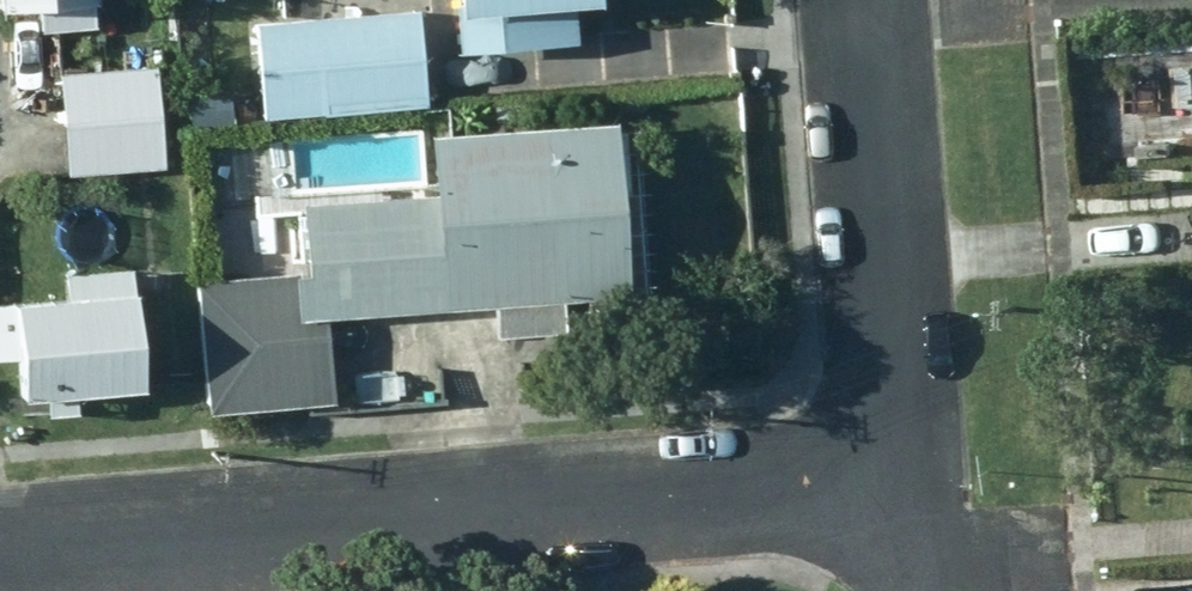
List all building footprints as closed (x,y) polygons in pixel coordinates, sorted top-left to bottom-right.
[(87,0),(0,0),(0,5),(33,2),(36,33),(90,29),(87,0)] [(449,49),(572,39),(569,2),(582,0),(445,0),(449,49)] [(413,8),(249,24),(259,118),(320,112),(319,102),(422,91),(413,8)] [(161,166),(152,67),(53,75),(63,175),(161,166)] [(205,96),(179,97),(180,125),(206,126),(205,96)] [(328,314),(620,295),(609,118),(417,130),(420,195),(283,204),(287,273),(190,280),(199,409),(333,401),(328,314)] [(60,297),(3,301),(11,398),(138,388),(128,270),(59,275),(60,297)]
